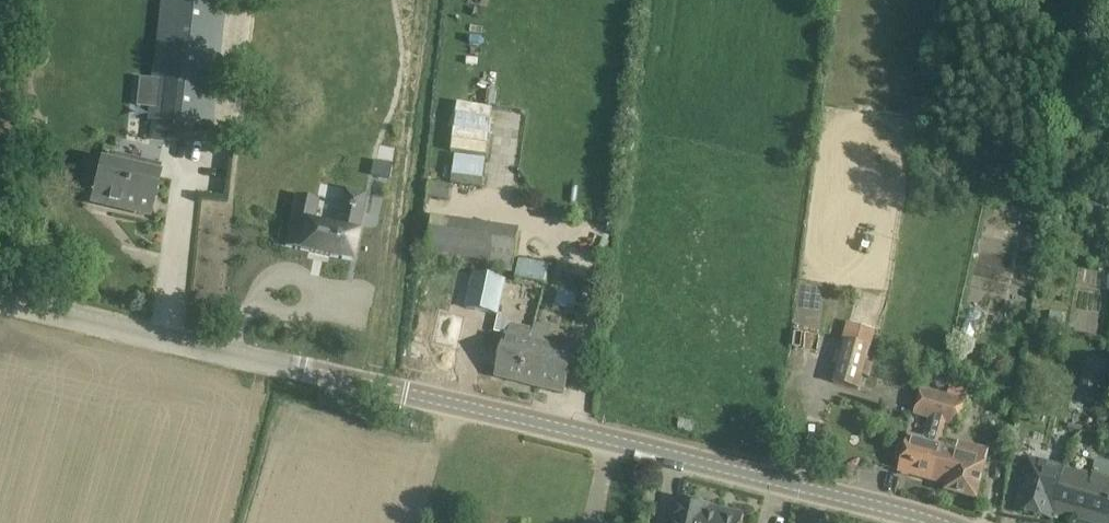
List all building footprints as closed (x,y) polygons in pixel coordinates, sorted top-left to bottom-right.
[(149,120),(211,128),(226,0),(164,0),(149,120)] [(487,155),(491,106),(454,103),(450,152),(487,155)] [(482,188),(486,160),(455,156),(451,184),(482,188)] [(159,177),(101,162),(93,196),(104,199),(103,202),(149,214),(159,177)] [(376,162),(373,177),(390,180),(393,165),(376,162)] [(429,183),(427,198),(450,201),(452,186),(429,183)] [(312,226),(317,202),(295,198),(285,248),(351,262),(361,212),(340,208),(335,231),(312,226)] [(431,216),(425,257),(515,271),(521,230),(431,216)] [(517,277),(548,282),(551,264),(520,259),(517,277)] [(507,281),(473,274),(466,309),(499,317),(507,281)] [(1036,334),(1057,338),(1060,317),(1040,313),(1036,334)] [(495,377),(537,388),(541,370),(527,367),(535,342),(530,341),(533,330),(510,324),(507,335),(505,334),(495,377)] [(851,324),(846,341),(833,385),(859,392),(863,378),(870,380),(875,365),(868,362),(872,349),(877,332),(851,324)] [(572,352),(535,342),(527,367),(541,370),(537,388),(562,394),(572,352)] [(950,396),(942,424),(948,426),(959,428),(967,400),(970,389),(952,385),(949,395),(950,396)] [(943,446),(948,426),(942,424),(950,396),(949,395),(922,388),(914,416),(930,420),(924,441),(911,437),(908,449),(903,447),(899,449),(896,458),(899,462),(904,463),(901,474),(933,482),(943,446)] [(959,450),(943,446),(933,482),(950,487),(949,493),(978,501),(990,453),(961,445),(959,450)] [(1054,514),(1051,513),(1066,464),(1030,454),(1015,510),(1052,520),(1054,514)] [(1086,522),(1108,522),(1108,476),(1066,464),(1051,513),(1054,514),(1086,522)] [(706,522),(709,509),(679,503),(674,522),(711,522),(706,522)] [(744,517),(709,509),(706,522),(711,522),(743,522),(744,517)]
